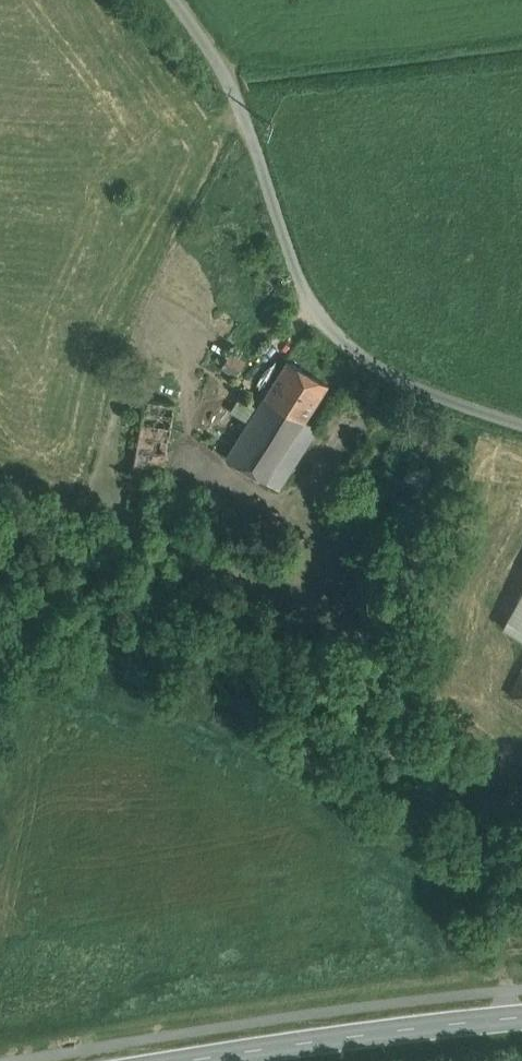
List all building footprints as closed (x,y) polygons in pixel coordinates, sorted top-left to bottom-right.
[(245,367),(224,354),(217,365),(224,369),(222,372),(236,381),(245,367)] [(328,390),(288,366),(265,403),(306,427),(328,390)] [(306,427),(265,403),(228,465),(280,497),(318,434),(306,427)] [(176,409),(145,405),(128,516),(145,519),(150,485),(164,487),(176,409)] [(504,630),(521,640),(521,596),(504,630)] [(521,676),(510,696),(521,702),(521,676)]
